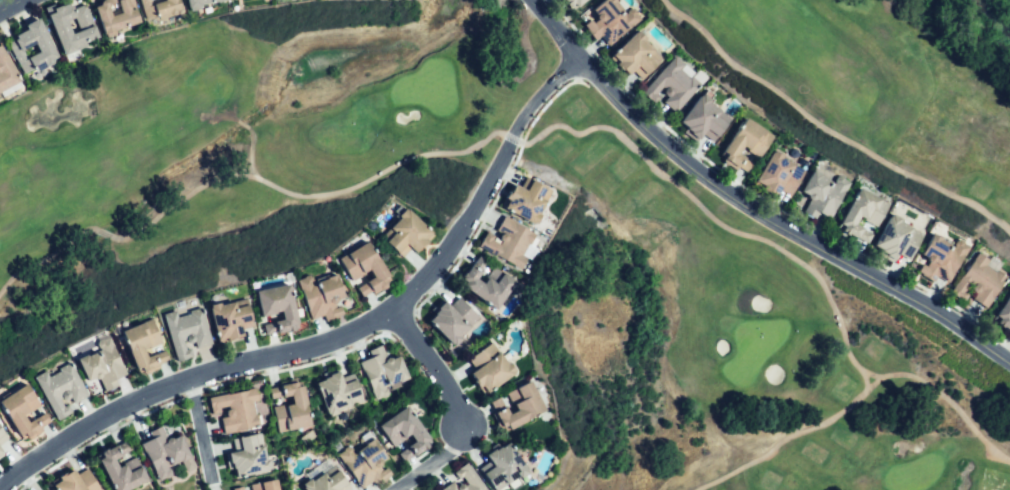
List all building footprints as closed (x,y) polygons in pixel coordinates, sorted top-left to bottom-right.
[(104,35),(141,24),(137,10),(131,12),(128,0),(119,0),(101,0),(102,2),(96,4),(104,35)] [(148,20),(142,0),(180,0),(183,9),(148,20)] [(190,9),(188,0),(227,0),(227,1),(190,9)] [(575,11),(564,0),(586,0),(575,11)] [(592,9),(605,0),(617,0),(624,10),(630,6),(641,20),(609,43),(602,34),(597,38),(586,24),(597,16),(592,9)] [(49,15),(64,54),(98,40),(92,26),(74,34),(69,21),(75,18),(78,26),(91,20),(85,6),(75,10),(71,1),(53,8),(55,13),(49,15)] [(38,19),(59,58),(26,76),(9,45),(19,39),(17,36),(27,31),(25,26),(38,19)] [(640,30),(647,38),(644,40),(654,50),(650,55),(658,64),(645,77),(638,69),(631,75),(613,56),(640,30)] [(20,81),(1,46),(0,47),(0,92),(20,81)] [(674,58),(644,92),(654,100),(667,85),(674,92),(667,101),(679,111),(707,78),(697,70),(691,77),(682,69),(684,67),(674,58)] [(706,95),(683,124),(702,139),(706,134),(714,140),(726,124),(718,118),(722,113),(711,104),(714,101),(706,95)] [(774,133),(747,117),(723,159),(749,174),(755,164),(741,156),(745,150),(759,159),(774,133)] [(776,153),(806,171),(791,195),(782,191),(779,197),(768,190),(769,187),(759,181),(776,153)] [(813,171),(832,181),(836,174),(850,182),(832,217),(820,211),(816,219),(806,214),(814,199),(802,192),(813,171)] [(516,187),(508,205),(514,208),(511,214),(537,226),(553,192),(533,183),(529,193),(516,187)] [(888,203),(859,188),(838,227),(868,243),(872,236),(856,227),(860,220),(875,228),(888,203)] [(409,212),(393,229),(395,233),(388,241),(401,255),(408,248),(414,254),(432,235),(409,212)] [(924,234),(911,259),(901,254),(899,259),(878,248),(896,214),(902,217),(900,222),(924,234)] [(504,217),(532,234),(521,253),(527,257),(520,269),(480,245),(488,231),(496,236),(494,240),(500,244),(505,236),(496,231),(504,217)] [(971,246),(949,281),(939,274),(934,282),(919,273),(924,264),(930,268),(934,262),(922,255),(933,237),(952,249),(959,238),(971,246)] [(340,259),(369,244),(390,284),(364,298),(359,288),(376,278),(371,269),(352,279),(340,259)] [(980,254),(952,293),(965,302),(970,294),(966,291),(973,282),(981,288),(975,297),(984,304),(989,296),(995,300),(1008,282),(987,267),(990,262),(980,254)] [(515,281),(496,309),(468,290),(477,276),(485,282),(491,274),(496,278),(500,271),(515,281)] [(338,276),(318,283),(315,274),(299,279),(311,317),(321,314),(324,322),(345,315),(342,306),(334,309),(332,302),(345,298),(338,276)] [(259,289),(290,282),(299,328),(280,332),(278,322),(286,320),(285,313),(265,317),(259,289)] [(995,321),(1009,330),(1009,296),(995,321)] [(461,298),(480,316),(453,344),(428,319),(445,301),(452,307),(461,298)] [(250,307),(239,309),(238,305),(225,307),(224,301),(211,304),(218,342),(243,338),(241,327),(253,324),(250,307)] [(164,314),(173,354),(186,351),(183,341),(195,338),(197,348),(211,345),(202,305),(187,309),(189,315),(179,318),(178,311),(164,314)] [(153,320),(121,332),(136,373),(168,362),(164,351),(150,357),(146,347),(161,342),(153,320)] [(108,335),(123,374),(116,377),(120,387),(109,392),(103,378),(90,383),(80,359),(100,351),(96,340),(108,335)] [(491,344),(514,374),(488,394),(474,376),(480,372),(470,360),(491,344)] [(410,379),(387,386),(390,394),(371,400),(359,361),(369,358),(366,350),(381,345),(386,360),(402,355),(410,379)] [(69,362),(90,396),(77,404),(69,390),(60,395),(65,404),(68,403),(73,412),(60,420),(35,378),(47,371),(52,379),(60,374),(57,369),(69,362)] [(357,381),(346,385),(341,371),(330,375),(331,377),(326,379),(327,381),(321,383),(323,387),(317,389),(328,418),(339,414),(337,408),(363,399),(357,381)] [(306,383),(313,425),(278,431),(275,407),(294,404),(292,396),(272,400),(270,388),(306,383)] [(531,384),(545,412),(508,430),(499,413),(507,409),(510,415),(516,412),(508,395),(531,384)] [(26,385),(1,401),(24,439),(48,424),(42,414),(28,422),(24,415),(39,406),(26,385)] [(257,389),(209,397),(212,416),(222,415),(221,409),(233,407),(234,416),(221,418),(223,432),(258,427),(254,402),(259,402),(257,389)] [(379,423),(408,405),(433,446),(405,463),(401,456),(418,445),(413,436),(394,447),(379,423)] [(195,468),(182,438),(169,443),(162,427),(147,433),(149,439),(140,443),(156,480),(169,475),(166,466),(180,460),(185,472),(195,468)] [(231,440),(261,434),(268,471),(237,477),(235,469),(228,471),(225,456),(242,452),(241,446),(233,447),(231,440)] [(99,454),(115,489),(128,489),(149,481),(143,466),(133,471),(130,462),(119,467),(116,459),(133,452),(128,441),(99,454)] [(339,454),(363,488),(372,482),(376,487),(394,475),(389,468),(384,472),(381,467),(389,461),(375,441),(356,454),(350,446),(339,454)] [(531,472),(500,489),(495,489),(485,474),(495,468),(489,458),(514,443),(531,472)] [(468,461),(488,489),(463,489),(469,486),(464,478),(460,481),(453,471),(468,461)] [(87,468),(101,489),(58,489),(53,482),(74,469),(77,475),(87,468)] [(305,489),(338,489),(347,484),(340,473),(331,479),(327,474),(315,482),(313,478),(302,485),(305,489)] [(276,476),(279,489),(250,489),(248,483),(276,476)]
